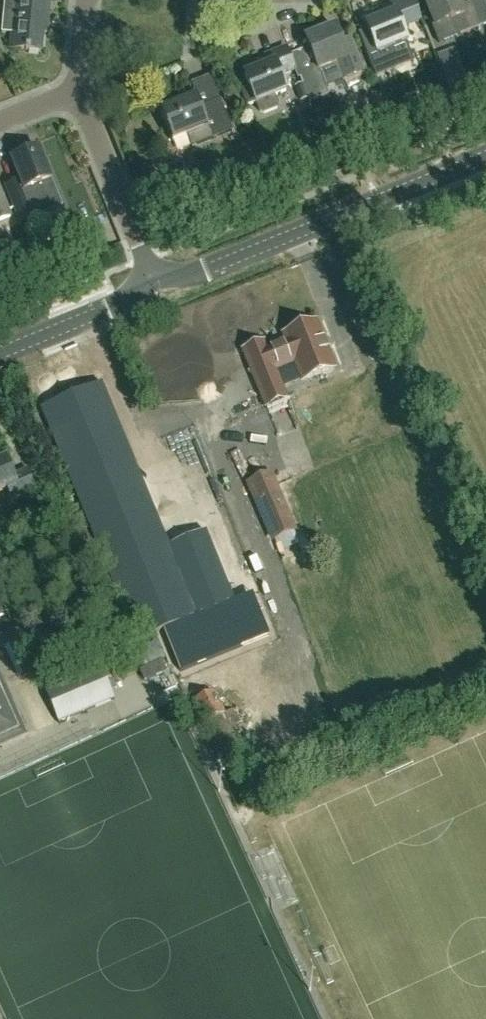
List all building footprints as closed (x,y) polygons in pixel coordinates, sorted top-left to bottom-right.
[(19,13),(4,12),(2,32),(13,33),(12,48),(27,49),(27,51),(41,52),(43,34),(47,34),(50,0),(20,0),(19,13)] [(420,18),(413,0),(403,0),(386,7),(389,15),(366,25),(377,53),(406,41),(400,27),(420,18)] [(485,23),(485,12),(481,0),(473,0),(459,6),(456,0),(425,0),(436,26),(452,19),(458,35),(485,23)] [(348,76),(361,70),(349,40),(341,43),(335,28),(306,40),(318,70),(341,60),(348,76)] [(426,39),(419,43),(429,63),(437,58),(426,39)] [(250,88),(241,91),(247,107),(256,103),(257,103),(261,112),(278,104),(275,96),(286,92),(279,76),(293,71),(294,70),(289,57),(285,48),(266,57),(269,66),(245,76),(250,88)] [(299,78),(301,83),(308,97),(309,102),(329,94),(320,73),(311,77),(309,74),(299,78)] [(308,97),(301,83),(294,86),(300,101),(308,97)] [(192,148),(233,132),(219,98),(200,106),(195,96),(159,110),(173,142),(187,136),(192,148)] [(21,179),(4,185),(10,201),(26,195),(27,194),(26,190),(37,186),(42,199),(49,196),(56,192),(38,149),(13,160),(21,179)] [(262,185),(274,180),(267,165),(256,170),(262,185)] [(11,216),(0,190),(0,221),(11,216)] [(19,223),(35,217),(26,195),(10,201),(19,223)] [(265,349),(273,370),(294,362),(302,381),(333,368),(315,322),(283,335),(285,340),(265,349)] [(243,351),(256,385),(265,407),(285,399),(273,370),(265,349),(263,343),(243,351)] [(135,640),(233,600),(205,531),(168,547),(96,371),(56,386),(64,404),(42,412),(135,640)] [(36,490),(27,470),(12,476),(4,458),(0,460),(0,492),(6,489),(11,501),(36,490)] [(274,540),(293,532),(269,475),(249,483),(274,540)] [(136,652),(113,662),(129,699),(152,689),(136,652)] [(146,670),(152,686),(171,678),(165,662),(146,670)] [(100,666),(44,689),(58,723),(114,699),(100,666)] [(21,735),(0,689),(0,744),(21,735)] [(237,748),(230,733),(246,726),(237,708),(226,713),(220,700),(218,701),(214,692),(209,694),(203,693),(196,696),(193,701),(203,723),(207,722),(222,754),(237,748)]
